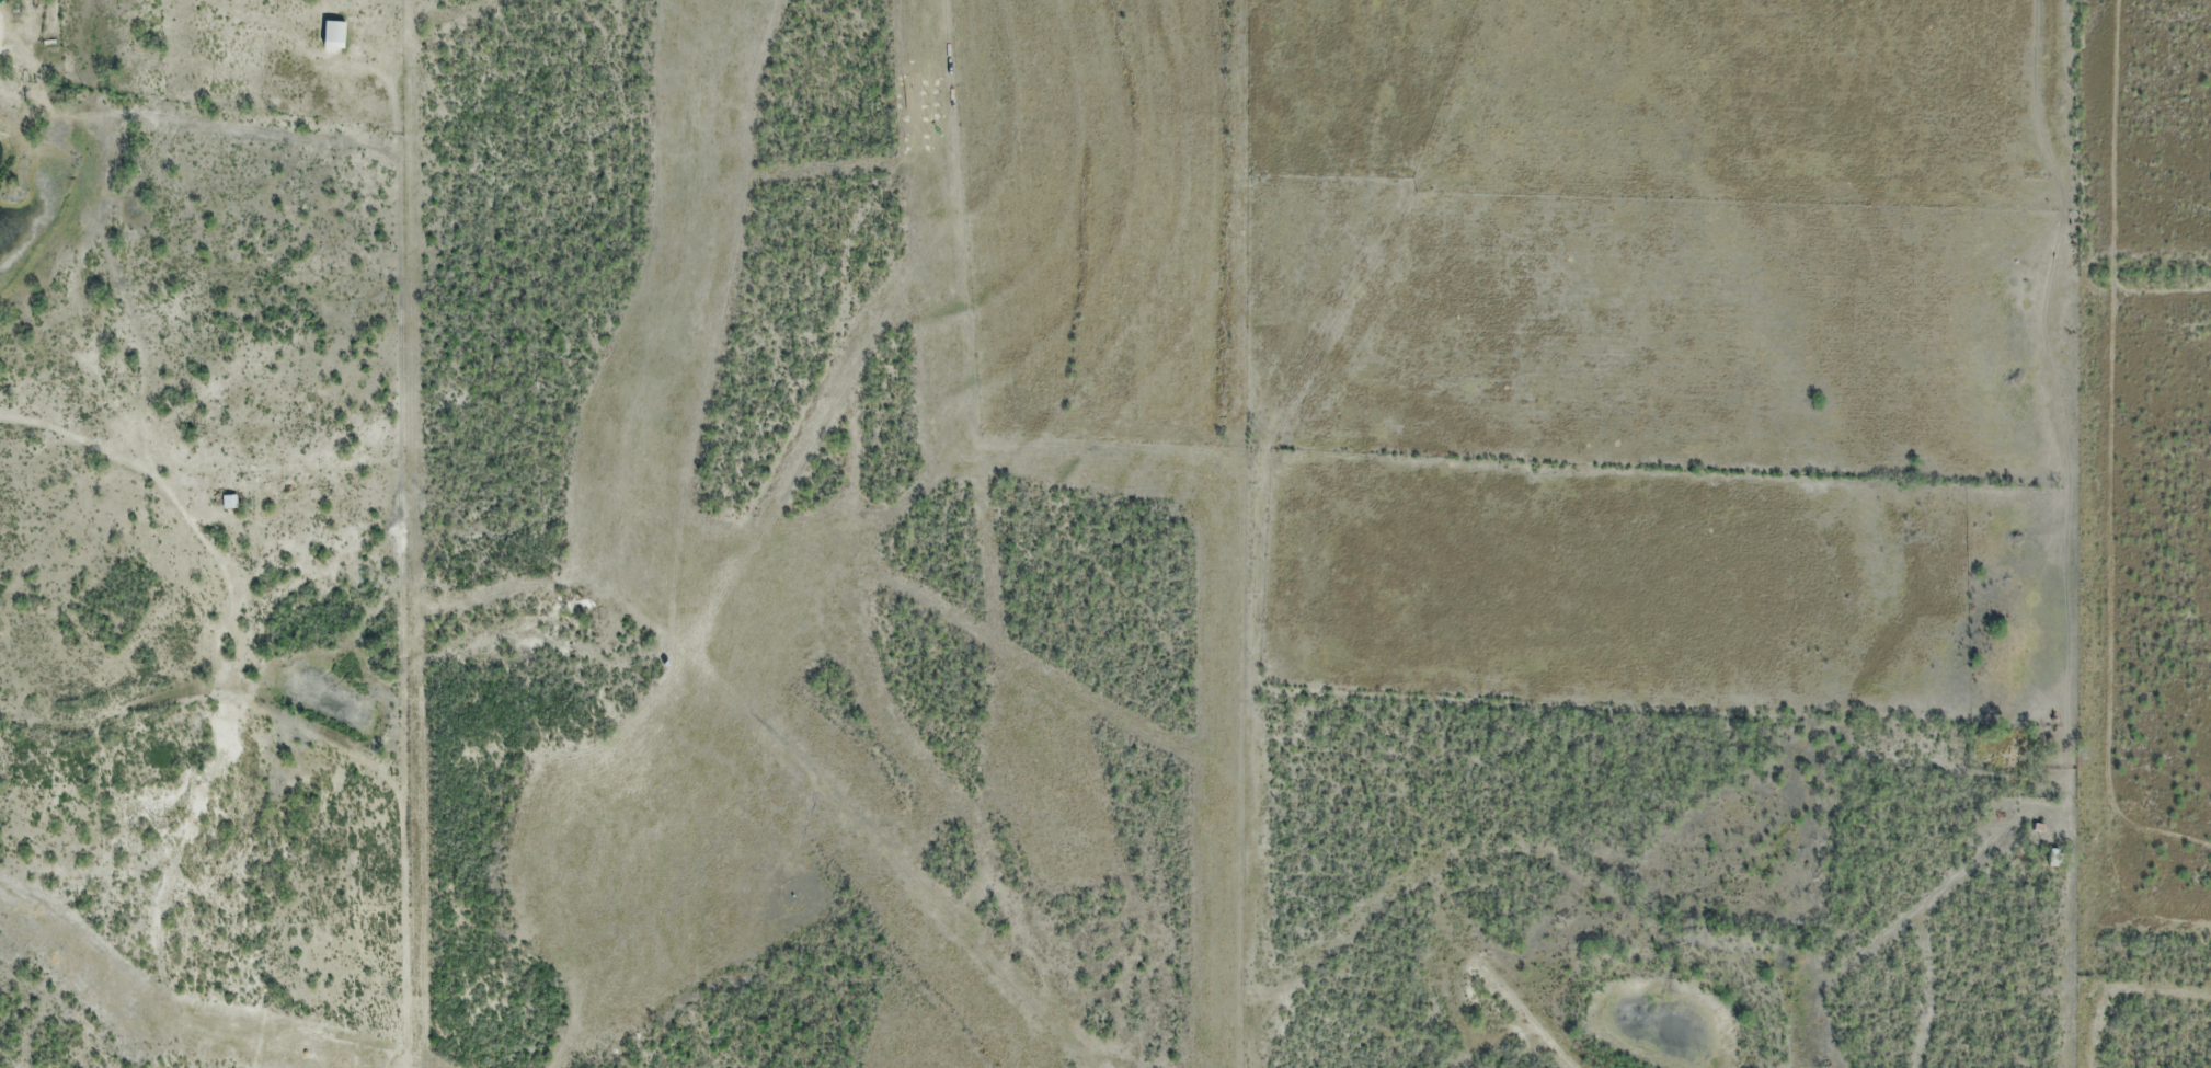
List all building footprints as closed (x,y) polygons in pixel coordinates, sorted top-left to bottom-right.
[(324,47),(325,21),(347,22),(346,48),(324,47)] [(2060,851),(2058,868),(2046,866),(2047,850),(2060,851)]
